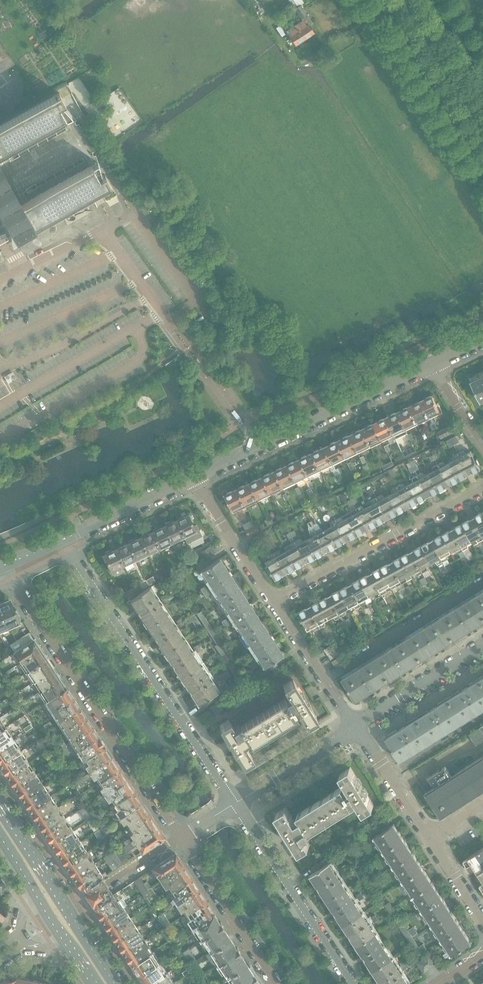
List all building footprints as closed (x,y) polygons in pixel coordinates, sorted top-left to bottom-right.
[(302,5),(305,3),(303,0),(290,0),(303,21),(296,25),(305,39),(314,33),(309,25),(313,22),(302,5)] [(296,45),(305,39),(296,25),(289,30),(293,35),(290,36),(296,45)] [(279,26),(275,28),(280,37),(284,34),(279,26)] [(0,232),(10,228),(15,237),(91,196),(100,191),(110,185),(111,185),(105,174),(102,176),(98,162),(96,156),(90,142),(79,124),(72,116),(62,105),(65,103),(59,92),(0,126),(0,232)] [(482,401),(482,375),(473,380),(471,381),(472,383),(471,383),(473,389),(474,388),(481,402),(482,401)] [(443,413),(438,403),(436,403),(433,395),(420,401),(429,419),(443,413)] [(429,419),(420,401),(409,407),(417,425),(429,419)] [(417,425),(409,407),(397,412),(406,431),(417,425)] [(406,431),(397,412),(385,418),(394,436),(406,431)] [(394,436),(385,418),(374,424),(382,442),(394,436)] [(382,442),(374,424),(362,429),(371,447),(382,442)] [(452,432),(449,426),(439,432),(442,438),(452,432)] [(371,447),(362,429),(350,435),(359,453),(371,447)] [(359,453),(350,435),(337,441),(346,459),(359,453)] [(461,446),(458,440),(453,443),(456,449),(461,446)] [(346,459),(337,441),(325,447),(334,465),(346,459)] [(456,449),(453,443),(447,446),(451,452),(456,449)] [(321,471),(334,465),(325,447),(313,453),(321,471)] [(480,465),(477,459),(475,460),(471,451),(466,453),(463,450),(458,453),(470,474),(479,469),(480,470),(481,469),(479,466),(480,465)] [(321,471),(313,453),(300,459),(309,477),(313,475),(321,471)] [(470,474),(458,453),(453,456),(454,460),(450,462),(460,480),(470,474)] [(309,477),(300,459),(288,465),(297,483),(309,477)] [(418,469),(413,460),(410,462),(412,466),(415,471),(418,469)] [(384,470),(394,465),(393,462),(392,461),(382,466),(384,470)] [(460,480),(450,462),(446,464),(443,462),(438,464),(449,485),(460,480)] [(449,485),(438,464),(433,467),(434,471),(430,473),(439,491),(449,485)] [(297,483),(288,465),(275,471),(284,489),(297,483)] [(380,479),(390,474),(388,470),(378,475),(380,478),(380,479)] [(284,489),(275,471),(263,477),(272,495),(284,489)] [(439,491),(430,473),(426,475),(423,473),(417,475),(429,496),(439,491)] [(369,484),(380,478),(378,475),(368,480),(369,484)] [(429,496),(417,475),(412,478),(413,482),(409,484),(419,502),(429,496)] [(272,495),(263,477),(251,483),(260,501),(272,495)] [(260,501),(251,483),(238,489),(247,507),(260,501)] [(419,502),(409,484),(405,487),(402,484),(397,486),(408,507),(419,502)] [(408,507),(397,486),(392,489),(393,493),(389,495),(398,513),(408,507)] [(247,507),(238,489),(225,495),(226,497),(225,498),(228,503),(229,503),(234,513),(247,507)] [(398,513),(389,495),(385,497),(382,494),(376,497),(388,518),(398,513)] [(388,518),(376,497),(372,500),(372,504),(368,506),(378,524),(388,518)] [(378,524),(368,506),(364,509),(361,505),(356,508),(368,529),(378,524)] [(368,529),(356,508),(351,511),(352,515),(348,517),(357,535),(368,529)] [(482,513),(472,518),(482,539),(482,514),(482,513)] [(197,532),(192,522),(193,519),(192,517),(189,516),(188,514),(187,515),(186,514),(182,516),(181,517),(176,520),(185,537),(197,532)] [(357,535),(348,517),(344,519),(341,516),(336,519),(347,540),(357,535)] [(472,518),(462,524),(471,542),(476,539),(478,542),(482,540),(482,539),(472,518)] [(347,540),(336,519),(330,522),(331,526),(328,528),(337,546),(347,540)] [(185,537),(176,520),(171,523),(169,522),(165,524),(165,525),(164,526),(173,543),(185,537)] [(259,530),(256,525),(253,520),(250,521),(253,527),(246,530),(248,536),(259,530)] [(471,542),(462,524),(452,529),(463,551),(468,548),(467,544),(471,542)] [(173,543),(164,526),(159,528),(157,527),(153,529),(153,531),(152,531),(161,549),(173,543)] [(337,546),(328,528),(324,530),(320,527),(316,530),(327,551),(337,546)] [(463,551),(452,529),(442,535),(451,553),(455,550),(458,553),(463,551)] [(327,551),(316,530),(311,532),(311,537),(307,539),(313,550),(317,557),(327,551)] [(161,549),(152,531),(147,534),(145,533),(141,535),(141,537),(140,537),(149,555),(161,549)] [(256,543),(267,538),(264,533),(253,538),(256,543)] [(451,553),(442,535),(432,540),(443,562),(447,560),(446,556),(451,553)] [(149,555),(140,537),(135,540),(133,539),(129,541),(129,542),(128,543),(137,560),(149,555)] [(317,557),(313,550),(307,539),(303,541),(300,538),(295,541),(306,562),(317,557)] [(443,562),(432,540),(421,546),(431,564),(435,562),(438,565),(443,562)] [(306,562),(295,541),(290,544),(291,548),(286,550),(296,568),(306,562)] [(137,560),(128,543),(123,546),(121,545),(117,547),(117,548),(116,549),(124,566),(137,560)] [(204,558),(214,552),(210,546),(200,552),(204,558)] [(431,564),(421,546),(411,551),(422,573),(427,570),(427,566),(431,564)] [(124,566),(116,549),(111,551),(109,550),(105,552),(105,554),(104,554),(104,555),(104,558),(105,562),(107,562),(112,572),(124,566)] [(296,568),(286,550),(283,552),(280,550),(274,553),(286,574),(296,568)] [(422,573),(411,551),(401,557),(410,575),(415,573),(417,575),(422,573)] [(474,558),(471,552),(465,555),(468,561),(474,558)] [(286,574),(274,553),(270,555),(271,559),(266,562),(268,565),(266,566),(266,567),(267,566),(270,572),(269,572),(271,571),(276,580),(277,580),(276,579),(286,574)] [(468,561),(465,555),(460,558),(463,564),(468,561)] [(410,575),(401,557),(390,563),(401,584),(407,581),(406,577),(410,575)] [(199,571),(201,570),(211,564),(208,558),(196,566),(199,571)] [(241,590),(229,572),(220,558),(211,564),(201,570),(207,579),(205,580),(215,594),(216,593),(222,602),(241,590)] [(401,584),(390,563),(380,568),(390,586),(394,584),(397,587),(401,584)] [(454,569),(450,563),(445,566),(448,572),(454,569)] [(390,586),(380,568),(370,573),(382,595),(387,592),(386,588),(390,586)] [(382,595),(370,573),(360,579),(370,597),(374,595),(377,598),(382,595)] [(433,580),(430,574),(424,577),(428,583),(433,580)] [(428,583),(424,577),(418,580),(422,587),(428,583)] [(186,585),(181,578),(173,583),(178,591),(186,585)] [(370,597),(360,579),(350,584),(362,606),(366,603),(365,600),(370,597)] [(362,606),(350,584),(340,590),(349,608),(353,606),(356,609),(362,606)] [(129,598),(139,591),(135,585),(125,592),(129,598)] [(167,613),(153,593),(156,591),(153,586),(151,586),(130,600),(143,620),(147,626),(167,613)] [(413,591),(410,586),(403,589),(407,595),(413,591)] [(472,596),(482,614),(482,589),(472,596)] [(262,622),(253,608),(241,590),(222,602),(228,611),(226,613),(231,619),(236,627),(237,625),(243,634),(262,622)] [(349,608),(340,590),(329,596),(340,617),(346,614),(345,611),(349,608)] [(340,617),(329,596),(319,601),(329,619),(333,617),(336,620),(340,617)] [(482,622),(482,614),(472,596),(439,616),(454,640),(482,622)] [(16,610),(15,611),(12,603),(9,600),(7,599),(2,601),(2,603),(0,604),(0,609),(9,627),(20,622),(20,621),(21,620),(19,615),(16,610)] [(387,605),(384,599),(378,602),(381,608),(387,605)] [(324,622),(329,619),(319,601),(309,607),(321,628),(320,628),(323,632),(326,638),(331,636),(325,625),(324,622)] [(321,628),(309,607),(299,612),(299,611),(298,612),(300,615),(298,616),(299,616),(302,622),(301,622),(303,621),(308,630),(312,628),(315,631),(320,628),(321,628)] [(372,613),(369,607),(364,610),(367,616),(372,613)] [(0,609),(0,631),(9,627),(0,609)] [(163,652),(184,639),(173,622),(167,613),(147,626),(150,632),(151,632),(157,641),(160,646),(159,646),(163,652)] [(422,660),(454,640),(439,616),(407,636),(422,660)] [(351,624),(348,618),(343,621),(346,627),(351,624)] [(346,627),(343,621),(338,624),(341,630),(346,627)] [(283,654),(273,640),(262,622),(243,634),(249,643),(247,645),(252,651),(257,659),(258,657),(264,667),(274,660),(283,654)] [(16,649),(32,638),(29,633),(19,639),(14,632),(13,633),(13,634),(11,635),(16,642),(12,644),(16,649)] [(389,680),(422,660),(407,636),(374,657),(389,680)] [(180,678),(200,665),(184,639),(163,652),(167,658),(168,658),(177,671),(176,672),(180,678)] [(20,663),(40,650),(40,649),(41,647),(38,643),(36,643),(34,640),(13,653),(20,663)] [(328,655),(338,648),(335,643),(324,649),(328,655)] [(331,660),(341,653),(338,648),(328,655),(331,660)] [(26,673),(47,660),(46,659),(47,657),(44,652),(42,652),(40,650),(20,663),(26,673)] [(336,667),(350,659),(346,653),(332,662),(336,667)] [(389,680),(374,657),(342,677),(356,701),(357,701),(357,700),(389,680)] [(33,682),(53,669),(53,667),(50,662),(48,662),(47,660),(26,673),(33,682)] [(266,673),(277,665),(274,660),(264,667),(262,668),(266,673)] [(203,701),(218,691),(205,671),(208,669),(203,663),(200,665),(180,678),(184,684),(185,684),(198,704),(203,701)] [(39,692),(59,679),(59,678),(60,676),(57,672),(55,672),(53,669),(33,682),(39,692)] [(480,678),(469,684),(470,686),(460,693),(459,691),(448,697),(464,722),(482,710),(482,683),(480,678)] [(45,702),(66,688),(66,687),(66,686),(63,681),(61,681),(59,679),(39,692),(35,695),(35,694),(30,698),(31,700),(36,697),(37,698),(41,695),(45,702)] [(251,743),(296,715),(294,713),(298,710),(307,723),(317,717),(293,679),(283,685),(286,691),(284,692),(286,695),(288,693),(289,696),(240,726),(236,719),(231,722),(229,719),(219,725),(227,739),(226,739),(233,751),(234,750),(243,763),(253,757),(244,744),(249,741),(251,743)] [(79,707),(77,705),(78,703),(76,700),(74,700),(71,695),(71,694),(69,691),(68,690),(66,688),(45,702),(58,721),(79,707)] [(206,706),(224,694),(221,689),(218,691),(203,701),(206,706)] [(464,722),(448,697),(438,704),(439,706),(428,712),(427,710),(422,714),(417,717),(433,742),(464,722)] [(90,724),(90,723),(88,720),(87,719),(84,715),(84,714),(84,713),(82,710),(80,710),(79,707),(58,721),(70,741),(92,727),(90,724)] [(1,721),(4,719),(3,718),(9,715),(7,712),(0,717),(0,732),(5,729),(6,728),(1,721)] [(401,761),(433,742),(417,717),(407,724),(408,725),(397,732),(396,730),(388,735),(389,737),(386,738),(400,761),(401,760),(401,761)] [(482,741),(482,725),(469,734),(476,745),(482,741)] [(105,746),(100,738),(99,736),(98,736),(96,734),(97,733),(95,730),(93,729),(92,727),(70,741),(83,760),(84,760),(105,746)] [(12,741),(13,741),(14,740),(10,734),(8,735),(5,729),(0,732),(0,749),(1,748),(2,750),(6,747),(7,744),(12,741)] [(20,752),(22,751),(17,745),(16,746),(13,741),(12,741),(7,744),(6,747),(2,750),(1,748),(0,749),(0,764),(1,765),(9,759),(10,761),(14,758),(14,756),(20,752)] [(89,772),(113,757),(105,746),(84,760),(85,762),(87,764),(85,766),(89,772)] [(22,767),(27,764),(29,762),(25,756),(23,757),(20,752),(14,756),(14,758),(10,761),(9,759),(1,765),(0,766),(1,767),(1,769),(2,771),(4,772),(7,776),(8,775),(8,776),(16,770),(18,772),(21,770),(22,767)] [(482,790),(482,755),(456,773),(454,770),(450,773),(446,766),(428,777),(434,787),(425,793),(441,817),(482,790)] [(98,782),(120,768),(113,757),(89,772),(79,779),(82,783),(88,779),(88,778),(91,775),(93,779),(95,777),(98,782)] [(29,778),(35,775),(36,774),(32,767),(30,768),(27,764),(22,767),(21,770),(18,772),(16,770),(8,776),(9,777),(8,777),(8,778),(8,780),(10,782),(11,783),(14,787),(15,786),(16,787),(18,785),(23,781),(24,783),(29,781),(29,778)] [(310,833),(358,803),(365,813),(375,807),(350,767),(340,773),(349,787),(345,789),(343,786),(298,814),(300,817),(295,820),(286,807),(276,813),(285,827),(284,827),(291,838),(292,838),(300,851),(310,845),(308,842),(313,839),(310,833)] [(104,794),(127,779),(120,768),(98,782),(101,787),(99,788),(104,794)] [(37,790),(42,786),(43,784),(39,779),(38,780),(35,775),(29,778),(29,781),(24,783),(23,781),(18,785),(16,787),(16,788),(15,789),(15,791),(17,794),(19,794),(21,798),(22,797),(23,798),(31,793),(32,795),(36,792),(37,790)] [(113,805),(135,790),(127,779),(104,794),(108,801),(110,800),(113,805)] [(43,801),(49,797),(51,796),(47,790),(45,791),(42,786),(37,790),(36,792),(32,795),(31,793),(23,798),(24,799),(22,800),(23,801),(23,802),(24,805),(26,805),(29,809),(30,809),(38,804),(39,806),(43,803),(43,801)] [(119,817),(142,802),(135,790),(113,805),(116,809),(114,811),(119,817)] [(51,812),(57,808),(58,807),(54,801),(53,802),(49,797),(43,801),(43,803),(39,806),(38,804),(30,809),(31,810),(30,811),(30,812),(30,813),(32,816),(33,817),(36,821),(37,820),(38,821),(41,819),(46,815),(47,817),(51,815),(51,812)] [(84,806),(81,802),(76,805),(79,810),(84,806)] [(128,828),(149,813),(142,802),(119,817),(123,824),(124,823),(128,828)] [(59,823),(64,819),(64,820),(66,819),(62,812),(60,813),(57,808),(51,812),(51,815),(47,817),(46,815),(41,819),(38,821),(38,822),(37,822),(38,823),(37,825),(39,827),(41,828),(43,832),(44,831),(45,832),(48,830),(53,827),(54,828),(58,826),(59,823)] [(134,840),(157,825),(149,813),(128,828),(131,833),(129,834),(134,840)] [(66,834),(71,831),(73,830),(69,823),(67,825),(64,820),(64,819),(59,823),(58,826),(54,828),(53,827),(48,830),(45,832),(45,833),(44,834),(45,834),(45,836),(47,838),(48,839),(51,843),(52,842),(52,843),(56,841),(60,838),(62,840),(66,837),(66,834)] [(379,833),(390,826),(386,821),(384,822),(375,828),(379,833)] [(409,846),(402,837),(398,831),(395,825),(394,824),(390,826),(379,833),(373,837),(374,839),(376,838),(384,849),(382,851),(384,853),(386,852),(394,864),(392,865),(393,867),(413,853),(412,852),(409,847),(409,846)] [(142,851),(165,837),(157,825),(134,840),(131,842),(126,846),(128,849),(137,843),(142,851)] [(103,834),(99,829),(99,828),(94,831),(98,838),(103,834)] [(73,846),(79,842),(81,841),(76,835),(75,836),(71,831),(66,834),(66,837),(62,840),(60,838),(56,841),(52,843),(53,844),(52,845),(52,847),(54,850),(56,850),(58,854),(59,854),(60,854),(63,853),(68,849),(69,851),(73,848),(73,846)] [(81,857),(86,853),(86,854),(88,852),(84,846),(82,847),(79,842),(73,846),(73,848),(69,851),(68,849),(63,853),(60,854),(60,855),(59,856),(60,857),(60,858),(61,861),(63,862),(65,866),(66,865),(67,866),(70,864),(75,860),(76,862),(80,859),(81,857)] [(468,858),(482,881),(482,848),(468,858)] [(120,849),(115,852),(123,864),(128,860),(120,849)] [(114,850),(109,854),(114,860),(118,867),(123,864),(115,852),(114,850)] [(88,868),(94,864),(95,864),(91,857),(89,858),(86,854),(86,853),(81,857),(80,859),(76,862),(75,860),(70,864),(67,866),(68,867),(66,867),(67,868),(67,870),(69,872),(70,873),(73,877),(74,876),(74,877),(78,875),(82,872),(84,873),(88,871),(88,868)] [(160,881),(183,865),(176,853),(153,868),(160,881)] [(428,876),(422,866),(418,860),(417,860),(414,855),(413,853),(393,867),(394,868),(395,867),(403,879),(401,880),(403,882),(403,883),(405,882),(413,894),(411,895),(412,896),(432,883),(432,881),(431,881),(428,876)] [(109,854),(104,857),(108,864),(111,862),(114,860),(109,854)] [(315,872),(330,862),(331,863),(335,860),(331,855),(312,867),(315,872)] [(347,887),(331,863),(330,862),(315,872),(310,875),(323,894),(322,895),(326,901),(347,887)] [(83,890),(102,878),(107,874),(105,871),(103,873),(101,870),(99,871),(94,864),(88,868),(88,871),(84,873),(82,872),(78,875),(74,877),(75,878),(74,879),(74,881),(76,883),(77,884),(80,888),(81,887),(83,890)] [(170,891),(191,877),(183,865),(160,881),(165,888),(167,887),(170,891)] [(141,893),(147,889),(143,883),(139,877),(134,881),(139,889),(141,893)] [(175,904),(199,889),(191,877),(170,891),(173,896),(171,897),(175,904)] [(113,894),(102,878),(83,890),(94,907),(113,894)] [(447,905),(441,896),(437,890),(433,884),(432,883),(412,896),(413,897),(414,896),(422,908),(420,909),(422,912),(424,911),(432,923),(430,924),(431,926),(452,912),(451,911),(447,905)] [(150,894),(146,897),(150,903),(158,898),(154,892),(151,887),(147,889),(150,894)] [(363,912),(355,900),(347,887),(326,901),(330,907),(331,906),(335,913),(339,919),(339,920),(343,926),(363,912)] [(150,894),(147,889),(141,893),(145,898),(146,897),(150,894)] [(185,914),(206,900),(199,889),(175,904),(180,911),(182,910),(185,914)] [(122,907),(115,898),(118,896),(117,892),(116,892),(113,894),(94,907),(96,910),(95,911),(97,914),(97,916),(99,919),(101,919),(101,920),(102,919),(103,921),(102,922),(103,922),(112,917),(111,915),(114,913),(117,913),(124,908),(123,906),(122,907)] [(191,927),(193,926),(214,912),(206,900),(185,914),(188,919),(186,920),(191,927)] [(168,909),(172,906),(170,902),(163,907),(165,911),(168,909)] [(124,924),(132,919),(130,917),(129,918),(125,914),(127,912),(124,908),(117,913),(114,913),(111,915),(112,917),(103,922),(105,925),(104,927),(106,929),(108,930),(108,931),(109,930),(110,932),(109,933),(110,933),(119,928),(118,926),(122,924),(124,924)] [(210,952),(230,938),(224,929),(224,928),(223,925),(220,922),(214,914),(214,913),(214,912),(193,926),(201,937),(199,939),(200,941),(202,939),(209,950),(206,952),(207,953),(210,952)] [(376,932),(370,922),(363,912),(343,926),(347,932),(347,931),(353,939),(352,940),(356,946),(376,932)] [(467,935),(460,925),(456,919),(453,914),(452,912),(431,926),(432,927),(433,926),(441,938),(440,939),(442,942),(443,941),(451,952),(450,954),(451,955),(471,942),(470,940),(466,935),(467,935)] [(163,913),(158,916),(165,927),(170,923),(163,913)] [(131,936),(139,930),(137,928),(136,929),(133,925),(134,923),(132,919),(124,924),(122,924),(118,926),(119,928),(110,933),(112,936),(112,938),(113,940),(115,941),(115,942),(116,941),(117,943),(116,943),(117,945),(126,939),(125,938),(129,935),(131,936)] [(399,931),(394,924),(389,928),(393,935),(399,931)] [(138,946),(146,941),(145,939),(143,940),(140,936),(142,934),(139,930),(131,936),(129,935),(125,938),(126,939),(117,945),(119,947),(119,949),(120,951),(122,952),(122,953),(123,952),(125,954),(123,954),(124,955),(133,949),(132,948),(136,945),(138,946)] [(392,958),(384,945),(376,932),(356,946),(360,952),(361,951),(369,964),(368,965),(372,971),(392,958)] [(247,964),(240,954),(241,953),(237,947),(236,948),(230,938),(210,952),(217,963),(215,964),(216,966),(218,965),(226,977),(247,964)] [(131,966),(131,965),(151,952),(146,946),(148,945),(146,941),(138,946),(136,945),(132,948),(133,949),(124,955),(126,958),(126,960),(127,962),(129,963),(131,963),(131,964),(130,965),(131,966)] [(187,950),(182,953),(189,963),(194,960),(187,950)] [(152,967),(160,962),(153,952),(153,951),(151,952),(131,965),(132,966),(131,968),(134,972),(136,972),(138,975),(139,976),(145,972),(147,972),(151,969),(152,967)] [(436,965),(430,955),(425,958),(431,968),(436,965)] [(399,968),(392,958),(372,971),(376,977),(377,976),(382,983),(407,983),(409,983),(399,968)] [(429,970),(422,960),(417,963),(424,973),(429,970)] [(167,973),(160,962),(152,967),(151,969),(147,972),(145,972),(139,976),(138,978),(141,982),(143,982),(144,983),(150,983),(153,982),(155,983),(159,980),(159,978),(167,973)] [(257,980),(258,979),(254,973),(253,974),(247,964),(226,977),(231,983),(260,983),(257,980)] [(174,983),(167,973),(159,978),(159,980),(155,983),(153,982),(150,983),(172,983),(174,983)] [(14,977),(12,975),(10,975),(8,976),(8,978),(5,978),(0,981),(0,983),(13,983),(14,977)]
